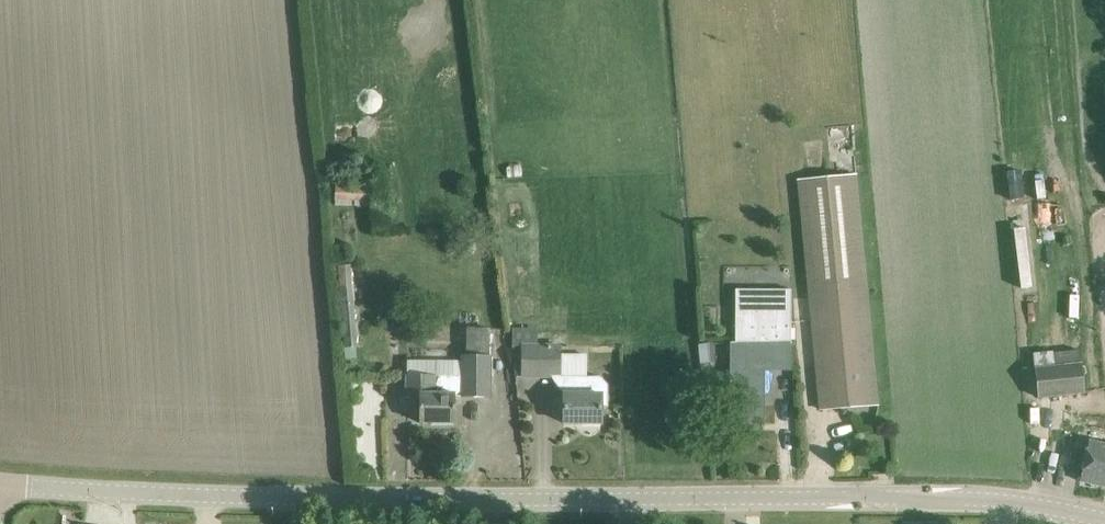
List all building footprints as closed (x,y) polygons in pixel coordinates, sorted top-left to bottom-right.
[(878,405),(857,175),(799,179),(821,409),(878,405)] [(335,200),(368,202),(369,187),(336,185),(335,200)] [(1022,287),(1037,284),(1028,226),(1012,229),(1022,287)] [(349,265),(339,265),(345,349),(355,348),(349,265)] [(733,344),(792,344),(792,289),(736,289),(736,343),(733,343),(733,344)] [(461,376),(407,376),(407,395),(420,395),(420,423),(455,423),(455,397),(490,397),(491,328),(467,328),(467,355),(462,355),(461,376)] [(525,332),(513,332),(513,346),(518,346),(518,376),(562,377),(562,354),(562,343),(525,343),(525,332)] [(699,345),(700,364),(715,363),(714,344),(699,345)] [(792,370),(792,344),(733,344),(733,368),(731,368),(732,423),(765,423),(765,369),(792,370)] [(1053,351),(1034,353),(1038,397),(1085,392),(1082,364),(1054,367),(1053,351)] [(608,384),(601,377),(587,377),(587,354),(562,354),(562,377),(566,376),(566,394),(564,394),(564,423),(602,423),(602,406),(608,406),(608,384)] [(1089,441),(1080,481),(1104,486),(1104,444),(1089,441)]
